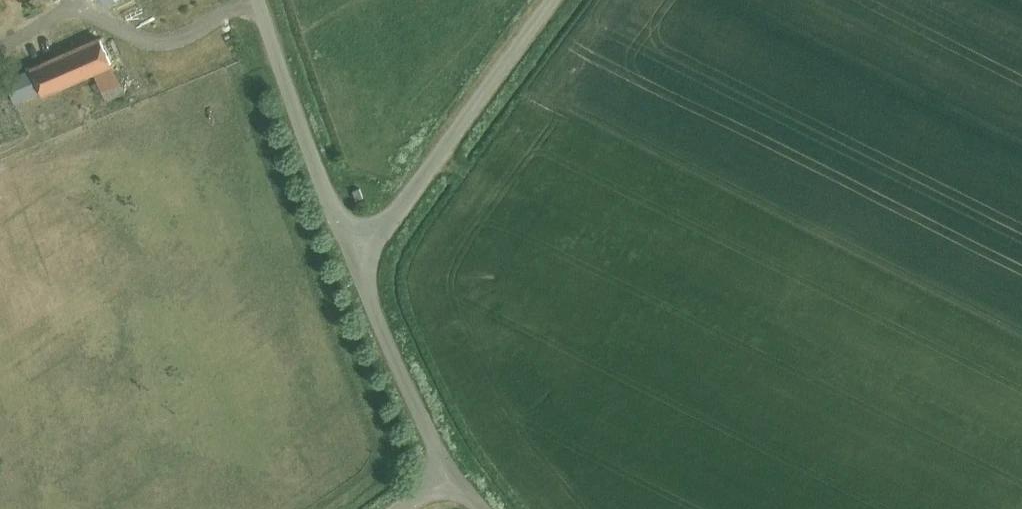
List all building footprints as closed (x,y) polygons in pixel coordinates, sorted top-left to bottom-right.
[(123,93),(110,64),(101,40),(5,81),(14,104),(94,70),(107,100),(123,93)] [(353,191),(357,201),(363,199),(360,189),(353,191)]
